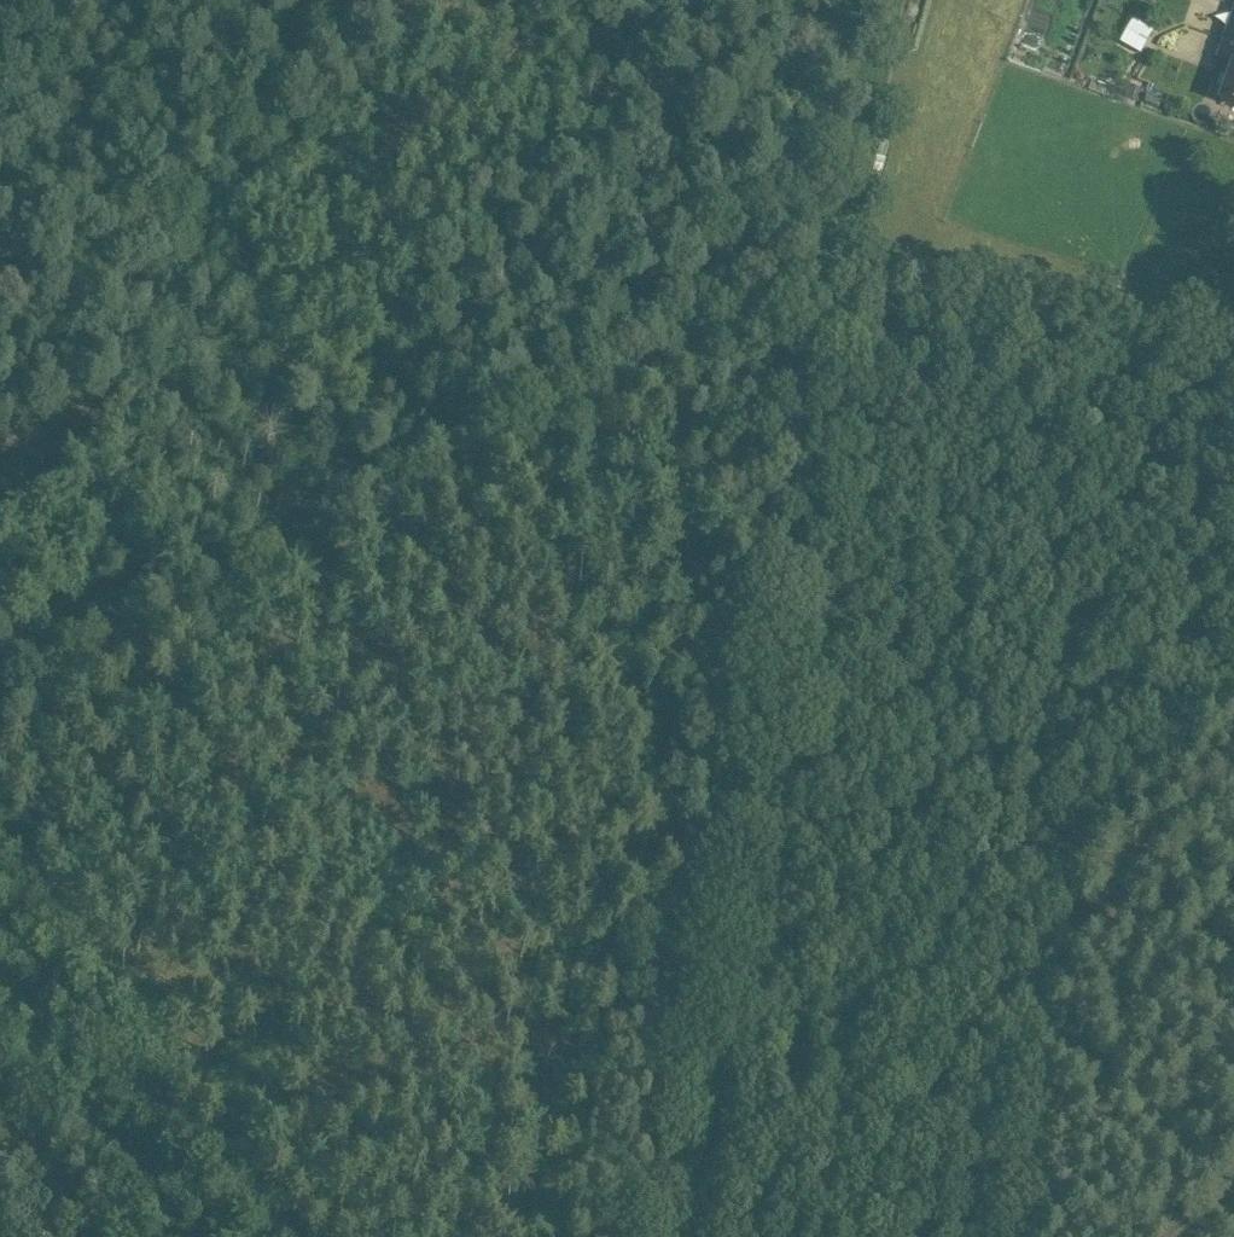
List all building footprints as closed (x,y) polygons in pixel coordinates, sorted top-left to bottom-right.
[(1219,59),(1233,65),(1233,15),(1219,59)] [(1121,42),(1141,54),(1154,31),(1134,19),(1121,42)] [(1222,103),(1233,107),(1233,68),(1222,103)] [(1089,88),(1104,95),(1108,96),(1112,87),(1092,79),(1089,88)] [(1141,102),(1145,91),(1130,85),(1126,96),(1141,102)]
